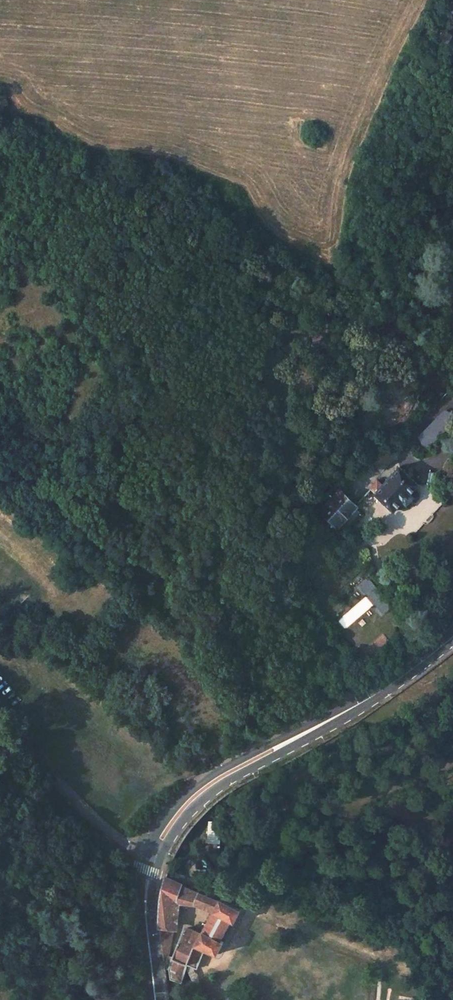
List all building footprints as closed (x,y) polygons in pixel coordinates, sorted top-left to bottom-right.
[(397,452),(387,444),(375,457),(379,462),(386,461),(397,456),(397,452)] [(375,457),(368,464),(373,469),(379,462),(375,457)] [(378,482),(371,490),(394,510),(403,501),(410,494),(419,485),(412,479),(406,474),(400,468),(382,486),(378,482)] [(324,484),(319,481),(304,508),(309,511),(324,484)] [(355,507),(340,493),(322,511),(338,526),(355,507)] [(403,501),(406,504),(413,497),(410,494),(403,501)] [(338,526),(346,533),(364,514),(355,507),(338,526)] [(357,584),(384,614),(394,605),(368,575),(357,584)] [(353,621),(347,613),(338,620),(344,628),(353,621)] [(207,822),(207,843),(221,843),(222,822),(207,822)] [(217,954),(222,943),(220,941),(231,920),(234,922),(240,910),(220,900),(219,902),(210,897),(165,879),(162,894),(160,903),(159,915),(159,926),(174,929),(177,902),(196,904),(214,911),(200,936),(185,928),(172,958),(168,967),(170,981),(183,985),(188,965),(189,966),(194,968),(197,970),(205,949),(217,954)] [(209,999),(219,999),(204,990),(194,968),(189,966),(188,970),(201,995),(209,999)]
